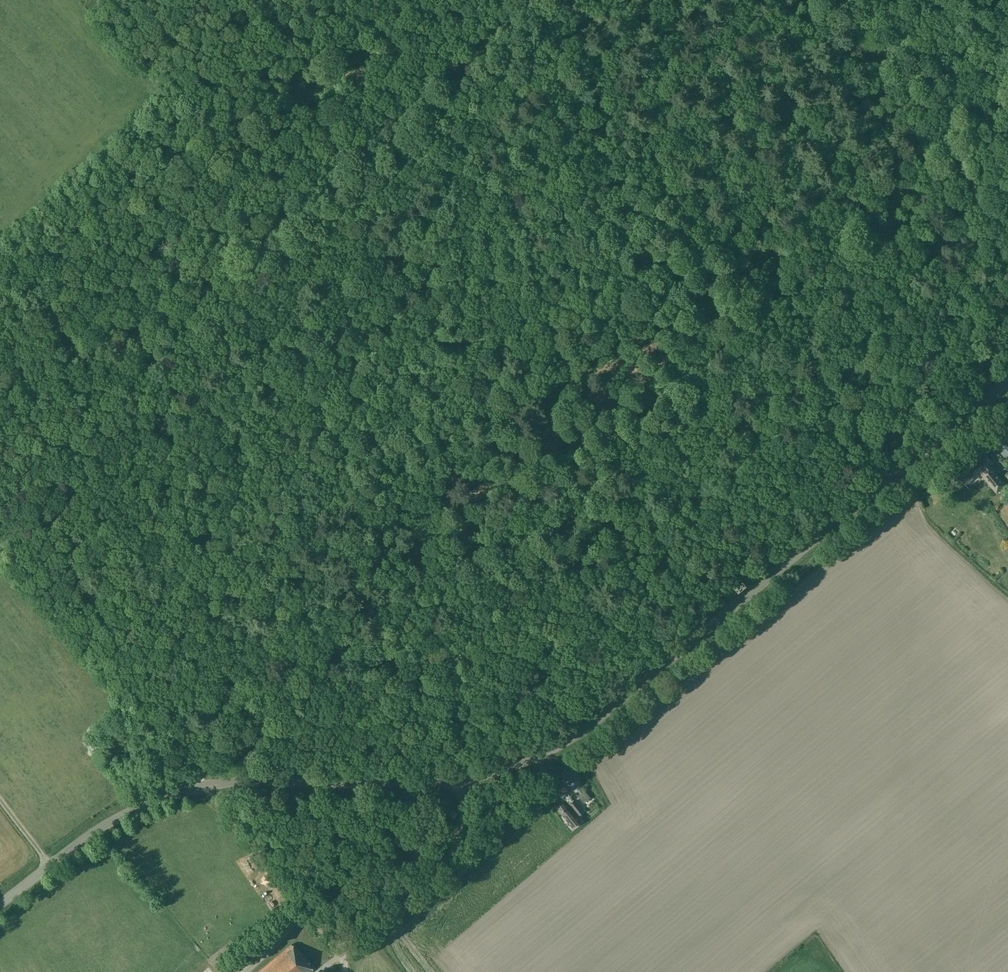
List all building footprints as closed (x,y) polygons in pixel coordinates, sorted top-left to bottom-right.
[(1007,444),(999,446),(1002,457),(1007,456),(1007,447),(1007,444)] [(992,462),(985,454),(958,476),(965,484),(981,471),(997,491),(1004,485),(991,469),(992,468),(989,464),(992,462)] [(741,580),(736,584),(740,589),(745,585),(741,580)] [(577,795),(584,803),(590,797),(580,786),(577,789),(580,793),(577,795)] [(575,800),(570,804),(571,805),(568,806),(564,801),(557,807),(573,827),(580,821),(576,816),(583,811),(575,800)] [(258,971),(310,971),(313,969),(292,944),(258,971)]
